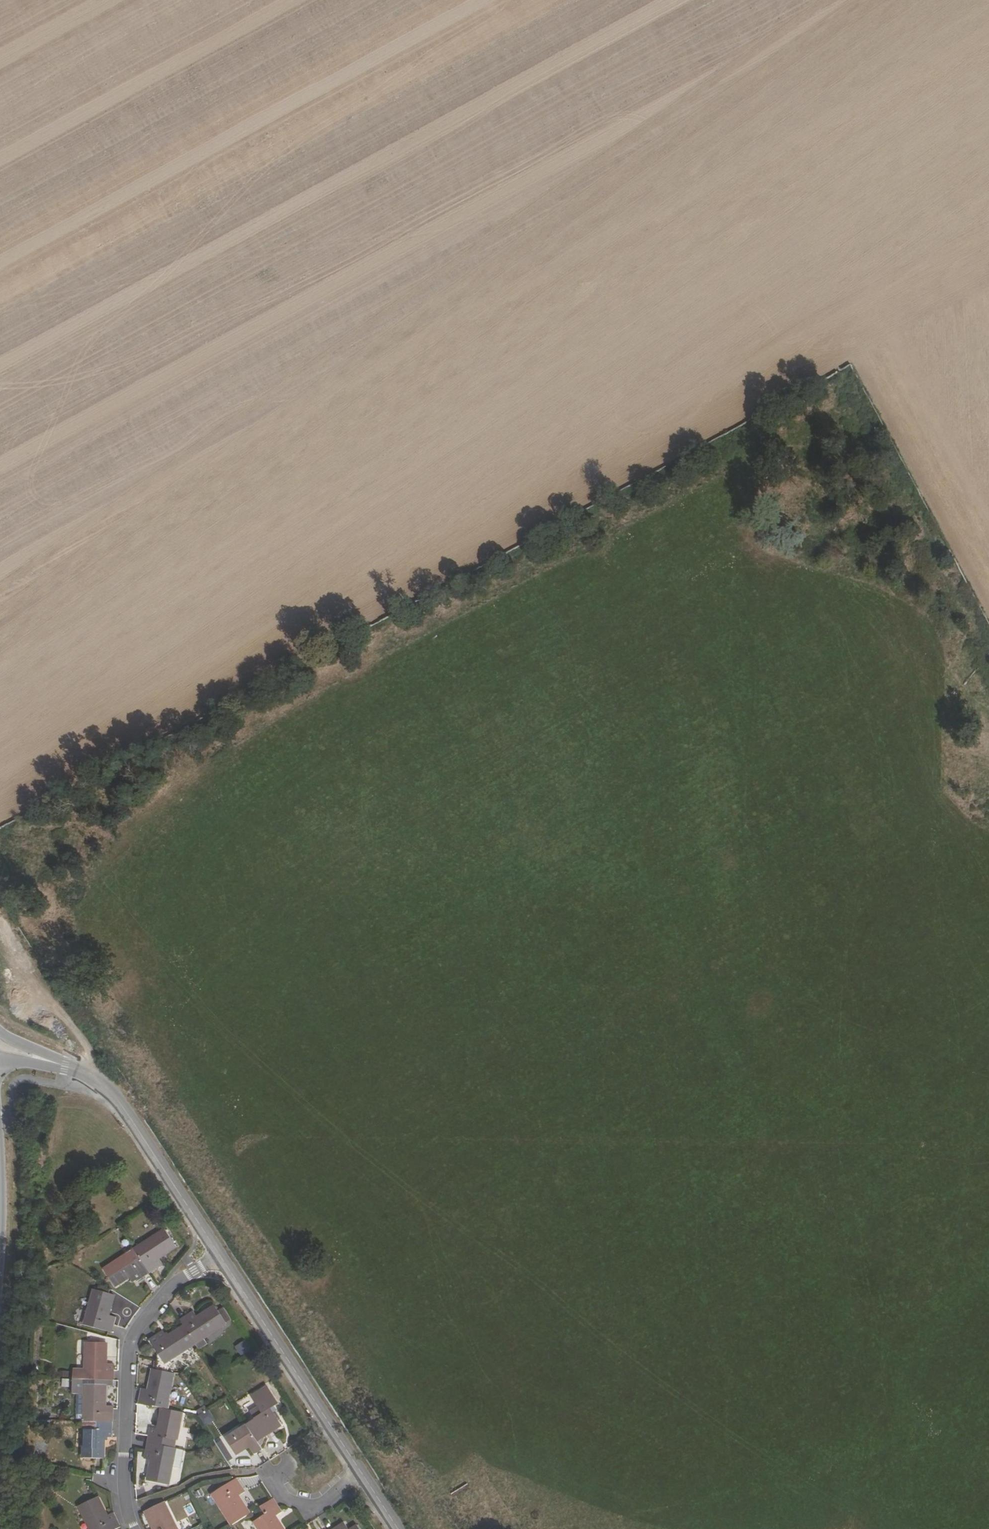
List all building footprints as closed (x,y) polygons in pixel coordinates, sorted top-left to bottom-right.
[(149,1273),(162,1264),(158,1258),(176,1246),(165,1230),(134,1250),(149,1273)] [(114,1286),(132,1274),(136,1281),(149,1273),(134,1250),(103,1270),(114,1286)] [(112,1294),(108,1293),(109,1289),(104,1288),(105,1287),(93,1285),(88,1310),(85,1326),(112,1332),(115,1316),(107,1314),(112,1294)] [(196,1346),(201,1352),(208,1347),(205,1340),(227,1326),(223,1320),(228,1317),(224,1311),(219,1314),(216,1309),(198,1320),(194,1314),(181,1322),(185,1329),(196,1346)] [(164,1333),(150,1342),(158,1355),(160,1353),(169,1367),(176,1362),(174,1360),(196,1346),(185,1329),(168,1340),(164,1333)] [(236,1345),(242,1355),(251,1349),(245,1339),(236,1345)] [(84,1370),(97,1370),(97,1379),(112,1379),(113,1362),(104,1362),(105,1342),(85,1341),(84,1370)] [(173,1374),(153,1370),(150,1390),(141,1389),(138,1405),(163,1409),(166,1410),(173,1374)] [(83,1394),(84,1385),(84,1379),(72,1378),(71,1393),(83,1394)] [(111,1407),(103,1406),(104,1385),(84,1385),(83,1394),(83,1422),(96,1422),(111,1422),(111,1407)] [(257,1439),(281,1424),(270,1407),(278,1402),(268,1386),(252,1396),(259,1407),(252,1411),(256,1417),(247,1423),(247,1424),(257,1439)] [(165,1438),(177,1440),(183,1413),(166,1410),(163,1409),(159,1429),(151,1427),(148,1444),(163,1446),(165,1438)] [(102,1459),(102,1437),(111,1438),(111,1422),(96,1422),(95,1430),(83,1430),(82,1458),(102,1459)] [(83,1430),(95,1430),(96,1422),(83,1422),(83,1430)] [(238,1455),(250,1448),(254,1454),(264,1448),(257,1439),(247,1424),(226,1437),(238,1455)] [(148,1444),(145,1459),(153,1460),(149,1481),(169,1485),(176,1449),(163,1446),(148,1444)] [(233,1523),(250,1513),(238,1495),(245,1490),(242,1484),(237,1477),(224,1485),(213,1492),(233,1523)] [(514,1498),(501,1477),(493,1482),(507,1503),(514,1498)] [(77,1504),(90,1528),(111,1528),(112,1528),(119,1525),(112,1510),(105,1514),(95,1495),(77,1504)] [(272,1498),(250,1513),(260,1528),(283,1528),(274,1515),(281,1511),(279,1509),(272,1498)] [(145,1509),(154,1528),(152,1528),(178,1528),(177,1525),(175,1526),(163,1500),(145,1509)] [(356,1521),(348,1527),(343,1520),(330,1528),(361,1528),(356,1521)]
